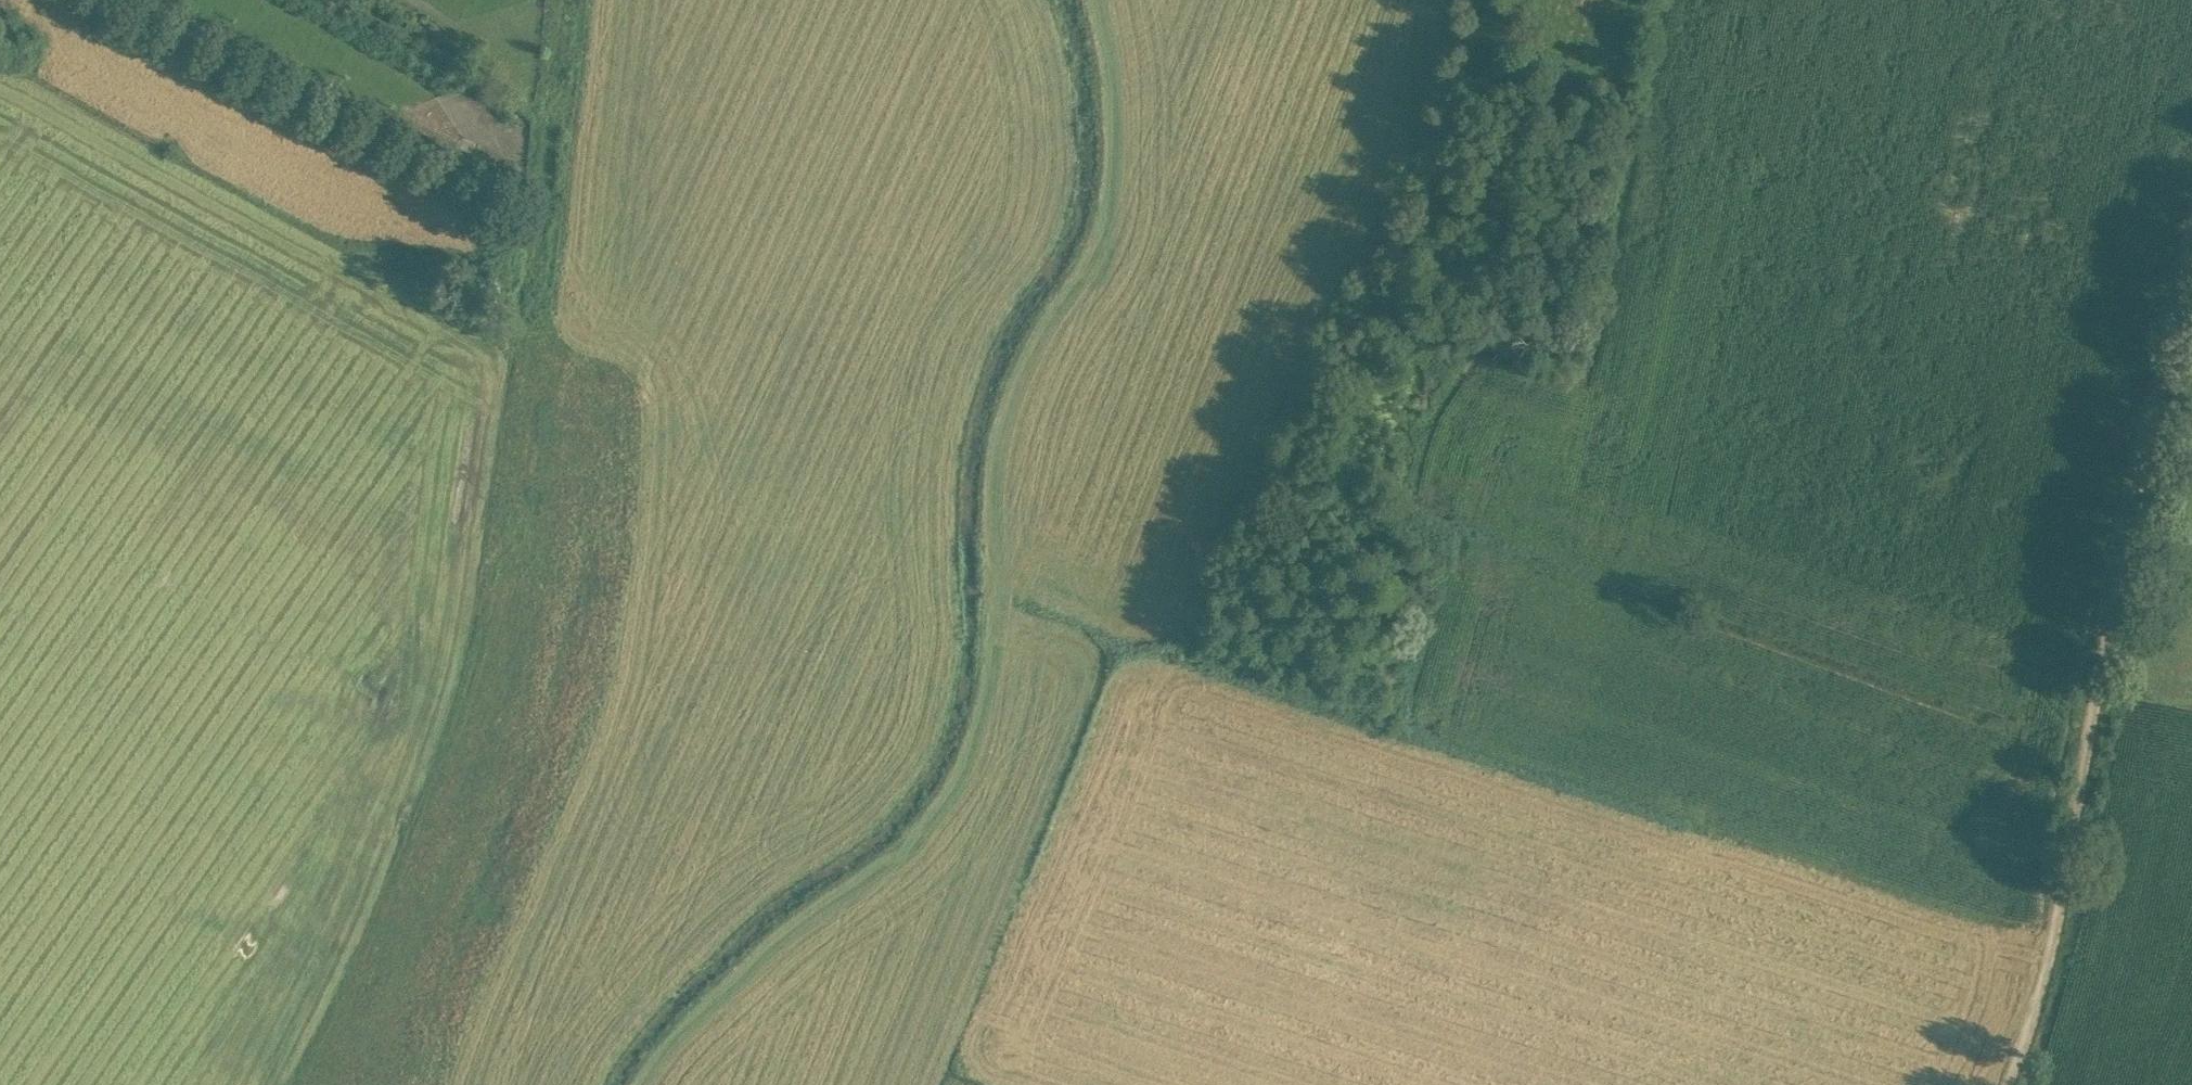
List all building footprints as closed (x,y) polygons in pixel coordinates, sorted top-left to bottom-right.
[(0,17),(0,42),(1,42),(13,27),(0,17)]
